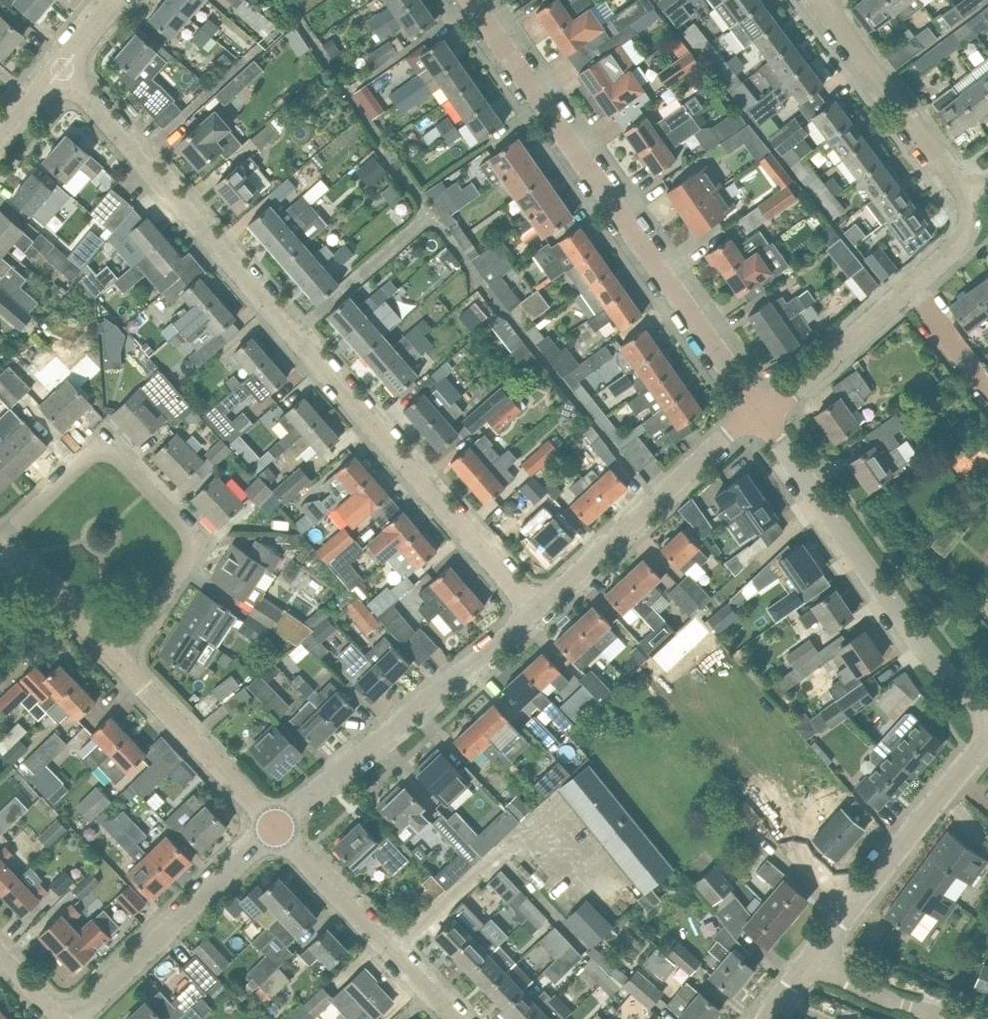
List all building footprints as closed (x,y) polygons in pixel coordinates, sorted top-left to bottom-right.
[(14,1),(35,20),(53,0),(15,0),(14,1)] [(149,18),(172,38),(190,17),(169,0),(165,0),(149,18)] [(204,0),(169,0),(190,17),(204,0)] [(248,0),(230,0),(237,7),(235,10),(265,36),(275,24),(248,0)] [(391,4),(382,11),(381,10),(367,20),(374,30),(416,0),(389,0),(391,4)] [(374,30),(382,39),(404,23),(413,35),(435,19),(422,0),(416,0),(374,30)] [(552,33),(589,7),(599,0),(572,0),(564,6),(560,0),(553,0),(536,11),(552,33)] [(606,20),(616,33),(637,18),(655,6),(650,0),(634,0),(606,20)] [(682,33),(696,22),(684,8),(678,13),(676,10),(688,0),(662,0),(658,3),(682,33)] [(762,0),(724,0),(715,7),(730,27),(763,2),(762,0)] [(897,11),(888,0),(860,0),(857,2),(858,3),(851,8),(869,32),(897,11)] [(897,11),(903,19),(923,4),(920,0),(888,0),(897,11)] [(778,22),(763,2),(730,27),(745,47),(754,40),(778,22)] [(956,4),(942,15),(951,27),(965,16),(956,4)] [(976,33),(987,24),(987,6),(968,21),(976,33)] [(589,7),(552,33),(567,55),(588,40),(594,48),(597,46),(610,37),(589,7)] [(23,34),(0,14),(0,52),(4,56),(23,34)] [(209,17),(202,27),(212,35),(220,26),(209,17)] [(616,33),(610,37),(597,46),(594,48),(600,57),(579,72),(586,82),(582,85),(589,96),(588,98),(630,69),(635,65),(635,66),(636,65),(622,44),(644,28),(637,18),(616,33)] [(974,35),(976,33),(968,21),(947,36),(956,48),(961,55),(978,42),(974,35)] [(711,41),(696,22),(682,33),(698,52),(711,41)] [(778,22),(754,40),(769,61),(793,42),(778,22)] [(929,25),(915,35),(923,47),(937,36),(929,25)] [(295,26),(284,34),(298,55),(309,48),(295,26)] [(202,27),(193,37),(208,50),(217,39),(212,35),(202,27)] [(137,34),(116,57),(127,67),(119,77),(143,104),(154,117),(163,127),(178,114),(182,110),(174,101),(159,84),(154,90),(142,79),(136,74),(157,51),(156,51),(148,44),(149,42),(146,40),(145,41),(137,34)] [(923,47),(915,35),(887,57),(896,68),(923,47)] [(956,48),(947,36),(927,52),(936,63),(956,48)] [(331,37),(322,43),(332,58),(341,52),(331,37)] [(420,54),(429,67),(389,94),(396,103),(423,84),(436,76),(459,59),(443,38),(420,54)] [(373,69),(399,51),(391,39),(365,57),(373,69)] [(727,61),(711,41),(698,52),(714,71),(727,61)] [(808,62),(809,58),(804,51),(800,51),(793,42),(769,61),(759,67),(774,87),(772,89),(808,62)] [(690,50),(657,73),(668,87),(700,64),(690,50)] [(922,74),(936,63),(927,52),(914,62),(922,74)] [(729,91),(743,81),(737,73),(746,66),(736,53),(727,61),(714,71),(729,91)] [(474,80),(459,59),(436,76),(451,97),(474,80)] [(781,102),(793,93),(800,102),(824,83),(808,62),(772,89),(781,102)] [(645,90),(630,69),(588,98),(590,97),(598,108),(602,105),(609,115),(645,90)] [(703,72),(694,80),(704,93),(707,91),(712,99),(720,93),(714,86),(703,72)] [(979,80),(987,91),(987,73),(979,80)] [(216,93),(225,104),(246,85),(238,76),(237,75),(216,93)] [(196,96),(208,84),(200,76),(188,87),(196,96)] [(488,102),(474,80),(451,97),(465,118),(488,102)] [(979,80),(959,95),(977,118),(982,120),(987,116),(987,91),(979,80)] [(729,91),(746,110),(758,101),(743,81),(729,91)] [(423,84),(396,103),(403,112),(418,102),(430,94),(423,84)] [(977,118),(959,95),(958,95),(952,87),(932,102),(956,134),(977,118)] [(852,120),(836,99),(812,117),(828,138),(852,120)] [(378,100),(366,108),(374,119),(385,111),(378,100)] [(769,138),(781,129),(758,101),(746,110),(756,123),(769,138)] [(488,102),(465,118),(481,140),(504,123),(488,102)] [(652,124),(646,115),(624,130),(640,152),(692,115),(684,103),(652,124)] [(738,109),(711,127),(720,140),(747,122),(738,109)] [(261,148),(294,120),(290,115),(285,110),(252,138),(261,148)] [(200,167),(220,149),(228,157),(243,144),(215,112),(179,143),(200,167)] [(455,124),(449,115),(428,130),(434,139),(455,124)] [(692,115),(640,152),(655,174),(676,158),(670,149),(701,127),(692,115)] [(795,117),(781,129),(769,138),(791,165),(803,155),(808,151),(803,144),(797,149),(793,143),(807,132),(795,117)] [(867,140),(852,120),(828,138),(843,158),(867,140)] [(749,122),(721,141),(728,152),(757,133),(749,122)] [(455,124),(434,139),(441,150),(462,135),(455,124)] [(66,135),(44,160),(59,173),(66,179),(62,183),(75,193),(91,174),(93,176),(101,167),(102,168),(103,167),(66,135)] [(532,157),(526,148),(525,149),(518,139),(519,139),(518,138),(479,165),(493,185),(502,178),(532,157)] [(843,158),(858,178),(882,160),(867,140),(843,158)] [(772,176),(783,167),(770,151),(759,160),(772,176)] [(374,155),(361,166),(375,182),(388,171),(374,155)] [(819,176),(803,155),(791,165),(807,186),(819,176)] [(271,182),(259,168),(260,166),(251,156),(239,167),(238,166),(216,185),(238,211),(271,182)] [(538,166),(532,157),(502,178),(515,198),(545,177),(538,167),(538,166)] [(892,168),(888,169),(882,160),(858,178),(873,198),(897,180),(896,180),(898,176),(892,168)] [(696,170),(667,191),(682,213),(721,185),(707,164),(697,171),(696,170)] [(34,172),(13,197),(31,213),(32,213),(34,215),(45,225),(71,195),(46,173),(41,179),(34,172)] [(276,203),(295,185),(287,175),(267,194),(276,203)] [(807,186),(823,206),(835,196),(819,176),(807,186)] [(545,177),(515,198),(529,217),(559,195),(553,186),(552,187),(545,177)] [(266,243),(330,188),(321,179),(304,195),(303,194),(279,215),(270,204),(249,223),(266,243)] [(912,201),(897,180),(873,198),(866,203),(881,224),(912,201)] [(798,197),(788,184),(758,205),(767,218),(798,197)] [(391,185),(381,193),(390,203),(399,195),(391,185)] [(721,185),(682,213),(697,234),(727,214),(726,213),(736,206),(721,185)] [(425,192),(445,219),(452,214),(449,210),(461,201),(455,193),(444,201),(433,186),(425,192)] [(112,188),(91,212),(101,221),(108,226),(111,230),(112,231),(113,231),(134,207),(123,197),(112,188)] [(338,197),(330,188),(266,243),(283,263),(305,244),(296,234),(338,197)] [(559,195),(529,217),(525,219),(514,227),(520,236),(535,225),(543,236),(573,215),(572,214),(571,214),(564,205),(565,204),(559,195)] [(845,209),(835,196),(823,206),(833,218),(845,209)] [(881,224),(868,233),(875,242),(895,227),(904,239),(928,221),(912,201),(881,224)] [(6,248),(12,241),(23,250),(33,238),(1,211),(0,212),(0,242),(6,248)] [(521,213),(510,221),(514,227),(525,219),(521,213)] [(466,232),(452,214),(445,219),(459,238),(466,232)] [(117,233),(112,240),(113,242),(133,265),(134,264),(137,261),(147,252),(165,237),(148,217),(138,225),(130,232),(122,239),(117,233)] [(844,232),(854,244),(867,234),(857,221),(844,232)] [(108,226),(99,236),(105,241),(113,231),(112,231),(111,230),(108,226)] [(580,226),(559,241),(552,246),(559,256),(543,267),(552,279),(565,270),(596,248),(580,226)] [(90,229),(68,256),(82,268),(87,262),(105,241),(99,236),(90,229)] [(760,230),(737,245),(731,236),(706,254),(709,259),(713,256),(724,273),(760,249),(769,243),(760,230)] [(469,237),(466,232),(459,238),(473,258),(480,253),(475,247),(485,240),(479,231),(469,237)] [(115,280),(98,295),(107,306),(124,291),(146,273),(162,292),(166,289),(181,276),(172,266),(183,257),(165,237),(147,252),(137,261),(134,264),(133,265),(129,268),(119,277),(115,280)] [(841,237),(827,249),(841,265),(855,254),(841,237)] [(490,281),(511,266),(513,265),(505,255),(501,258),(498,254),(505,249),(497,238),(491,243),(492,245),(480,253),(473,258),(490,281)] [(6,248),(0,242),(0,275),(10,264),(0,255),(6,248)] [(313,254),(305,244),(283,263),(300,282),(322,264),(334,253),(325,243),(313,254)] [(354,252),(346,243),(334,253),(341,262),(342,263),(354,252)] [(55,244),(45,255),(72,280),(83,269),(82,268),(68,256),(55,244)] [(446,246),(436,254),(449,270),(459,262),(446,246)] [(880,246),(865,257),(873,266),(882,278),(896,267),(880,246)] [(596,248),(565,270),(580,292),(611,270),(596,248)] [(777,273),(760,249),(724,273),(740,295),(760,281),(762,284),(777,273)] [(86,272),(81,278),(97,296),(98,295),(115,280),(119,277),(107,264),(97,273),(90,265),(87,262),(82,268),(83,269),(86,272)] [(322,264),(300,282),(318,302),(339,284),(322,264)] [(864,265),(851,275),(867,294),(879,284),(864,265)] [(511,266),(490,281),(511,310),(520,303),(522,300),(509,283),(518,276),(511,266)] [(611,270),(580,292),(596,313),(626,292),(611,270)] [(970,289),(987,313),(987,276),(970,289)] [(134,337),(150,356),(170,338),(179,330),(181,329),(218,297),(200,277),(182,293),(190,301),(171,318),(173,320),(161,331),(157,327),(149,324),(134,337)] [(349,296),(328,314),(346,334),(387,297),(390,294),(381,285),(357,305),(349,296)] [(30,312),(39,301),(21,286),(11,297),(30,312)] [(522,300),(520,303),(532,319),(550,306),(538,289),(522,300)] [(987,316),(987,313),(970,289),(950,305),(969,330),(987,316)] [(748,315),(764,336),(811,303),(814,301),(806,290),(798,295),(797,294),(787,301),(782,295),(772,302),(770,300),(748,315)] [(0,293),(0,311),(21,330),(32,317),(2,291),(0,293)] [(626,292),(596,313),(587,319),(595,331),(614,318),(621,329),(642,314),(626,292)] [(235,317),(218,297),(181,329),(198,349),(190,356),(199,366),(229,339),(221,329),(235,317)] [(387,297),(346,334),(362,354),(384,335),(405,317),(387,297)] [(475,302),(459,315),(471,330),(487,316),(475,302)] [(811,303),(764,336),(779,358),(815,333),(807,322),(819,313),(811,303)] [(526,330),(543,351),(555,342),(548,334),(545,336),(539,329),(557,316),(554,311),(535,324),(535,323),(526,330)] [(108,316),(104,320),(105,351),(121,351),(126,334),(116,323),(108,316)] [(379,373),(433,327),(425,317),(392,345),(384,335),(362,354),(379,373)] [(512,354),(523,343),(506,321),(498,317),(489,325),(512,354)] [(418,375),(408,364),(434,342),(441,351),(454,340),(439,322),(433,327),(379,373),(397,394),(418,375)] [(625,372),(660,349),(646,327),(620,345),(622,348),(617,352),(616,360),(625,372)] [(185,337),(179,330),(170,338),(176,345),(185,337)] [(270,357),(252,337),(234,352),(252,372),(270,357)] [(561,350),(555,342),(543,351),(562,375),(580,363),(566,346),(561,350)] [(579,380),(613,355),(606,344),(580,363),(562,375),(582,401),(591,395),(579,380)] [(674,369),(660,349),(625,372),(611,382),(611,383),(604,388),(610,397),(616,392),(618,394),(633,383),(640,393),(674,369)] [(57,352),(34,374),(50,391),(54,387),(55,389),(39,405),(50,416),(64,430),(65,429),(64,429),(90,404),(90,405),(91,404),(88,401),(92,397),(82,386),(101,368),(86,352),(70,367),(57,352)] [(230,409),(261,383),(269,392),(287,377),(270,357),(252,372),(241,382),(233,389),(221,399),(230,409)] [(404,408),(422,429),(451,404),(434,384),(453,368),(447,361),(415,388),(420,394),(404,408)] [(0,373),(0,378),(20,399),(32,387),(10,364),(0,373)] [(817,414),(836,441),(859,425),(850,412),(866,401),(863,398),(873,391),(857,368),(832,386),(832,387),(836,385),(843,395),(817,414)] [(654,413),(689,389),(674,369),(640,393),(620,407),(628,417),(635,412),(637,414),(649,405),(654,413)] [(114,415),(139,442),(138,442),(139,443),(168,416),(175,424),(195,405),(163,371),(144,390),(141,387),(112,415),(113,416),(114,415)] [(226,381),(233,389),(241,382),(234,373),(226,381)] [(0,378),(0,398),(3,401),(10,408),(11,407),(20,399),(0,378)] [(689,389),(654,413),(623,435),(615,441),(621,449),(638,471),(656,457),(638,435),(647,428),(651,434),(664,426),(662,424),(671,418),(676,426),(667,432),(675,443),(692,430),(687,422),(703,410),(689,389)] [(487,420),(505,405),(494,393),(462,421),(473,433),(487,420)] [(512,398),(505,405),(487,420),(498,432),(527,405),(517,394),(512,398)] [(599,422),(608,416),(591,395),(582,401),(599,422)] [(322,417),(304,397),(286,412),(304,433),(322,417)] [(47,446),(11,407),(10,408),(3,401),(0,404),(0,414),(5,419),(1,423),(10,432),(4,438),(5,440),(0,445),(0,450),(19,471),(46,446),(46,447),(47,446)] [(454,401),(451,404),(422,429),(440,450),(458,434),(449,423),(463,411),(454,401)] [(219,432),(223,437),(229,443),(253,423),(243,411),(219,432)] [(904,427),(895,414),(864,435),(865,436),(870,433),(877,443),(850,462),(869,489),(892,473),(892,472),(905,463),(895,449),(901,444),(894,434),(904,427)] [(599,422),(615,441),(623,435),(608,416),(599,422)] [(290,462),(313,443),(321,452),(339,437),(322,417),(304,433),(293,442),(284,449),(281,452),(290,462)] [(608,464),(617,457),(609,448),(610,447),(590,423),(579,432),(598,455),(600,453),(608,464)] [(178,483),(179,484),(203,461),(177,433),(153,457),(153,458),(154,457),(179,483),(178,483)] [(468,482),(500,455),(491,445),(494,443),(485,433),(469,447),(468,446),(450,462),(468,482)] [(532,474),(564,444),(557,436),(552,440),(550,438),(522,464),(532,474)] [(229,443),(223,437),(207,454),(216,463),(233,448),(229,443)] [(468,482),(486,503),(504,487),(496,478),(522,455),(513,445),(500,455),(468,482)] [(0,450),(0,489),(19,471),(0,450)] [(337,505),(372,475),(355,455),(336,471),(337,472),(324,483),(332,492),(322,501),(320,500),(307,502),(304,505),(303,504),(302,505),(310,515),(297,527),(303,534),(337,505)] [(550,459),(533,475),(554,497),(562,490),(544,471),(553,463),(550,459)] [(300,466),(273,490),(285,503),(312,480),(300,466)] [(582,476),(608,504),(628,485),(611,467),(601,477),(592,468),(584,476),(583,475),(582,476)] [(735,514),(763,495),(747,472),(727,487),(715,496),(724,509),(717,514),(723,522),(735,514)] [(218,526),(219,527),(244,503),(217,475),(193,499),(194,500),(194,499),(219,525),(218,526)] [(260,475),(245,489),(258,504),(273,490),(260,475)] [(390,495),(372,475),(337,505),(351,523),(360,516),(368,509),(370,511),(390,495)] [(533,476),(521,487),(535,502),(547,491),(533,476)] [(580,497),(571,504),(588,522),(608,504),(582,476),(570,486),(580,497)] [(778,517),(763,495),(735,514),(743,527),(751,522),(758,532),(778,517)] [(573,536),(544,504),(523,524),(534,536),(531,538),(549,558),(573,536)] [(388,558),(420,530),(403,510),(384,527),(365,544),(381,563),(388,558)] [(702,511),(689,520),(702,537),(715,528),(702,511)] [(317,550),(327,561),(355,538),(345,526),(317,550)] [(700,565),(709,557),(682,529),(673,538),(668,536),(662,542),(664,546),(661,548),(684,572),(696,560),(700,565)] [(388,558),(405,578),(437,550),(420,530),(388,558)] [(731,547),(745,567),(768,545),(761,534),(760,534),(761,536),(749,547),(743,539),(731,547)] [(355,538),(327,561),(338,574),(366,551),(355,538)] [(302,641),(312,632),(315,629),(284,608),(283,610),(263,596),(266,591),(255,584),(266,567),(271,571),(282,556),(256,539),(247,553),(233,543),(232,545),(233,545),(213,575),(212,575),(211,576),(255,605),(250,614),(272,628),(297,645),(302,641)] [(763,567),(751,578),(757,586),(759,590),(780,576),(787,570),(799,587),(806,582),(822,571),(803,543),(794,549),(789,543),(763,567)] [(625,576),(651,604),(662,594),(653,584),(661,576),(644,558),(625,576)] [(468,585),(450,565),(431,582),(439,591),(419,608),(428,620),(438,611),(468,585)] [(700,608),(712,597),(689,573),(677,584),(698,606),(700,608)] [(623,613),(632,604),(644,617),(654,608),(651,604),(625,576),(605,594),(623,613)] [(698,606),(677,584),(668,593),(689,615),(698,606)] [(367,602),(379,616),(393,603),(398,598),(388,585),(367,602)] [(438,611),(455,631),(485,605),(468,585),(438,611)] [(229,611),(230,609),(201,590),(200,591),(201,592),(181,622),(208,640),(216,646),(237,616),(229,611)] [(822,617),(830,630),(852,615),(835,590),(799,616),(807,627),(822,617)] [(790,593),(767,609),(775,620),(797,604),(790,593)] [(362,600),(358,597),(345,607),(366,634),(380,623),(362,600)] [(729,602),(708,619),(718,631),(739,614),(729,602)] [(393,603),(379,616),(391,630),(392,632),(407,620),(393,603)] [(618,635),(609,625),(611,623),(594,605),(574,623),(602,652),(618,635)] [(250,614),(239,630),(261,645),(272,628),(250,614)] [(695,616),(652,656),(667,672),(669,670),(678,680),(696,663),(687,653),(710,632),(695,616)] [(665,619),(640,643),(648,652),(651,655),(676,632),(665,619)] [(189,671),(188,670),(208,640),(181,622),(161,652),(160,652),(159,653),(188,672),(189,671)] [(608,659),(602,652),(574,623),(555,641),(578,666),(586,658),(597,669),(608,659)] [(422,629),(418,633),(415,629),(409,635),(429,655),(439,646),(422,629)] [(848,642),(838,649),(840,652),(849,664),(836,673),(840,679),(828,687),(837,699),(860,683),(855,676),(882,657),(864,631),(848,642)] [(312,632),(302,641),(319,659),(330,650),(312,632)] [(366,654),(392,682),(411,663),(385,635),(366,654)] [(409,635),(403,641),(407,644),(403,647),(419,664),(429,655),(409,635)] [(786,656),(788,659),(794,667),(816,652),(809,641),(786,656)] [(640,643),(630,652),(631,652),(637,659),(639,661),(641,664),(651,655),(648,652),(640,643)] [(357,684),(356,684),(372,701),(392,682),(366,654),(363,651),(343,670),(357,684)] [(540,688),(549,679),(560,690),(570,681),(559,669),(543,651),(523,670),(540,688)] [(816,652),(794,667),(802,678),(824,663),(816,652)] [(260,674),(248,686),(265,703),(277,691),(267,681),(281,668),(275,662),(260,674)] [(48,711),(78,682),(60,663),(46,676),(35,664),(21,678),(41,698),(38,701),(48,711)] [(592,668),(580,680),(583,683),(592,692),(601,702),(613,691),(592,668)] [(577,725),(559,707),(540,688),(523,670),(503,689),(520,706),(522,704),(529,713),(538,705),(542,709),(544,708),(569,733),(577,725)] [(906,670),(892,680),(914,699),(921,691),(906,670)] [(241,684),(232,674),(214,689),(222,699),(241,684)] [(306,679),(298,686),(307,696),(315,689),(306,679)] [(0,697),(0,707),(7,715),(29,694),(17,681),(0,697)] [(336,726),(356,707),(331,681),(311,700),(336,726)] [(860,683),(837,699),(836,700),(847,714),(848,716),(874,698),(862,681),(860,683)] [(78,682),(48,711),(58,722),(70,711),(78,719),(96,701),(78,682)] [(253,697),(245,687),(224,703),(233,714),(253,697)] [(592,692),(582,701),(591,711),(601,702),(592,692)] [(317,745),(336,726),(311,700),(310,699),(291,718),(317,745)] [(830,727),(847,714),(836,700),(820,712),(830,727)] [(474,721),(501,750),(511,740),(507,736),(515,727),(510,722),(511,721),(494,703),(474,721)] [(91,733),(100,742),(82,759),(92,770),(99,763),(129,735),(110,715),(91,733)] [(561,743),(536,716),(526,724),(552,752),(561,743)] [(521,771),(501,750),(474,721),(455,740),(471,758),(481,749),(493,761),(495,759),(514,778),(521,771)] [(906,736),(890,753),(914,775),(943,743),(920,721),(906,736)] [(814,839),(837,860),(865,829),(842,808),(840,810),(833,803),(843,795),(819,767),(816,769),(812,763),(816,760),(788,722),(781,728),(806,758),(798,764),(808,776),(802,782),(801,781),(794,788),(801,796),(807,790),(826,811),(807,832),(814,839)] [(279,775),(302,753),(275,725),(252,747),(279,775)] [(67,744),(55,731),(18,766),(30,779),(47,763),(67,744)] [(129,735),(99,763),(116,782),(128,771),(128,772),(147,754),(129,735)] [(3,754),(2,754),(12,764),(30,748),(20,737),(15,743),(3,754)] [(889,796),(892,799),(914,775),(890,753),(878,742),(870,751),(871,760),(878,767),(869,776),(867,775),(856,787),(878,808),(889,796)] [(447,802),(469,781),(437,748),(415,769),(447,802)] [(140,775),(130,784),(143,796),(169,771),(170,770),(158,757),(154,761),(140,775)] [(170,770),(169,771),(180,782),(195,769),(184,757),(170,770)] [(542,775),(533,784),(546,797),(571,773),(559,759),(550,768),(542,775)] [(64,782),(47,763),(30,779),(56,805),(71,790),(63,783),(64,782)] [(674,869),(589,764),(560,788),(644,893),(674,869)] [(111,800),(96,785),(76,805),(91,820),(111,800)] [(390,820),(394,817),(403,827),(410,821),(418,830),(429,820),(420,810),(424,807),(405,787),(403,789),(399,785),(376,806),(390,820)] [(196,814),(182,828),(203,849),(227,826),(194,793),(184,802),(196,814)] [(506,805),(521,819),(531,809),(516,794),(506,805)] [(0,810),(0,834),(1,835),(29,808),(16,795),(0,810)] [(761,820),(745,800),(725,817),(742,837),(761,820)] [(483,855),(519,820),(506,806),(470,841),(483,855)] [(115,819),(124,828),(138,843),(147,834),(124,809),(114,818),(115,819)] [(432,823),(472,866),(482,856),(442,813),(432,823)] [(58,818),(39,836),(49,847),(68,829),(58,818)] [(376,856),(393,874),(414,854),(398,837),(393,842),(385,834),(378,841),(360,822),(335,846),(353,864),(350,867),(357,874),(359,871),(365,872),(371,866),(371,861),(366,854),(371,849),(377,855),(376,856)] [(139,863),(129,872),(152,897),(153,896),(171,878),(148,854),(138,843),(124,828),(114,837),(139,863)] [(970,884),(987,860),(948,830),(917,872),(954,900),(968,882),(970,884)] [(148,854),(171,878),(190,860),(190,861),(191,860),(168,835),(148,854)] [(18,877),(4,863),(13,855),(5,846),(0,851),(0,892),(1,893),(18,877)] [(715,912),(728,928),(736,938),(746,926),(768,945),(788,922),(765,902),(753,916),(731,889),(734,886),(716,865),(715,865),(700,848),(679,865),(712,904),(714,903),(719,908),(715,912)] [(64,870),(63,869),(49,883),(60,894),(70,885),(72,888),(80,880),(76,877),(87,867),(77,857),(64,870)] [(785,880),(789,876),(767,858),(756,871),(777,888),(765,902),(788,922),(807,899),(785,880)] [(501,869),(488,882),(507,902),(521,890),(501,869)] [(100,880),(92,872),(73,889),(81,898),(100,880)] [(917,872),(885,915),(908,932),(926,909),(942,921),(957,902),(954,900),(917,872)] [(1,893),(23,916),(48,892),(40,883),(31,891),(18,877),(1,893)] [(268,925),(298,897),(279,877),(264,891),(257,884),(241,900),(264,924),(266,923),(268,925)] [(129,884),(116,895),(133,914),(146,902),(129,884)] [(538,907),(528,896),(518,906),(528,917),(538,907)] [(298,897),(268,925),(252,941),(260,950),(277,934),(288,945),(318,917),(298,897)] [(614,925),(587,897),(565,919),(591,947),(614,925)] [(40,934),(57,952),(78,932),(69,923),(80,912),(72,904),(40,934)] [(538,907),(528,917),(522,922),(533,933),(549,918),(538,907)] [(452,955),(482,927),(475,919),(470,923),(460,913),(435,936),(452,955)] [(78,932),(57,952),(74,970),(110,936),(93,918),(78,932)] [(555,925),(542,938),(559,956),(562,952),(572,943),(559,929),(555,925)] [(452,955),(469,973),(499,944),(482,927),(452,955)] [(348,949),(328,928),(300,954),(319,974),(329,964),(330,965),(348,949)] [(722,960),(710,974),(732,994),(753,969),(744,961),(751,954),(736,938),(728,928),(710,949),(722,960)] [(194,949),(218,974),(230,962),(207,937),(194,949)] [(701,961),(675,938),(665,950),(691,973),(701,961)] [(572,943),(562,952),(559,956),(544,970),(555,982),(583,955),(572,943)] [(516,962),(499,944),(469,973),(486,990),(516,962)] [(656,950),(644,964),(664,981),(676,967),(656,950)] [(277,966),(266,954),(248,971),(253,977),(235,994),(241,1000),(259,983),(277,966)] [(219,980),(196,956),(182,969),(205,993),(219,980)] [(610,975),(592,956),(583,966),(600,984),(610,975)] [(624,984),(625,983),(651,1005),(663,991),(637,969),(629,978),(605,956),(599,962),(624,984)] [(533,980),(516,962),(486,990),(503,1008),(524,989),(533,980)] [(983,964),(974,986),(987,992),(987,966),(983,964)] [(277,966),(259,983),(271,997),(270,997),(281,1009),(289,1001),(279,990),(290,979),(277,966)] [(331,1000),(350,1018),(374,1018),(393,1001),(375,982),(373,984),(369,980),(373,976),(365,967),(333,998),(323,987),(294,1013),(300,1018),(311,1018),(331,1000)] [(610,975),(600,984),(611,995),(621,986),(610,975)] [(686,982),(667,1004),(684,1018),(711,1018),(720,1009),(700,992),(699,994),(686,982)] [(177,1008),(160,989),(128,1018),(166,1018),(177,1008)] [(524,989),(503,1008),(500,1012),(506,1018),(528,1018),(552,996),(545,989),(534,999),(524,989)] [(565,1018),(572,1010),(556,993),(552,996),(528,1018),(563,1018),(565,1018)] [(211,1007),(201,996),(189,1007),(177,1018),(199,1018),(211,1007)]
